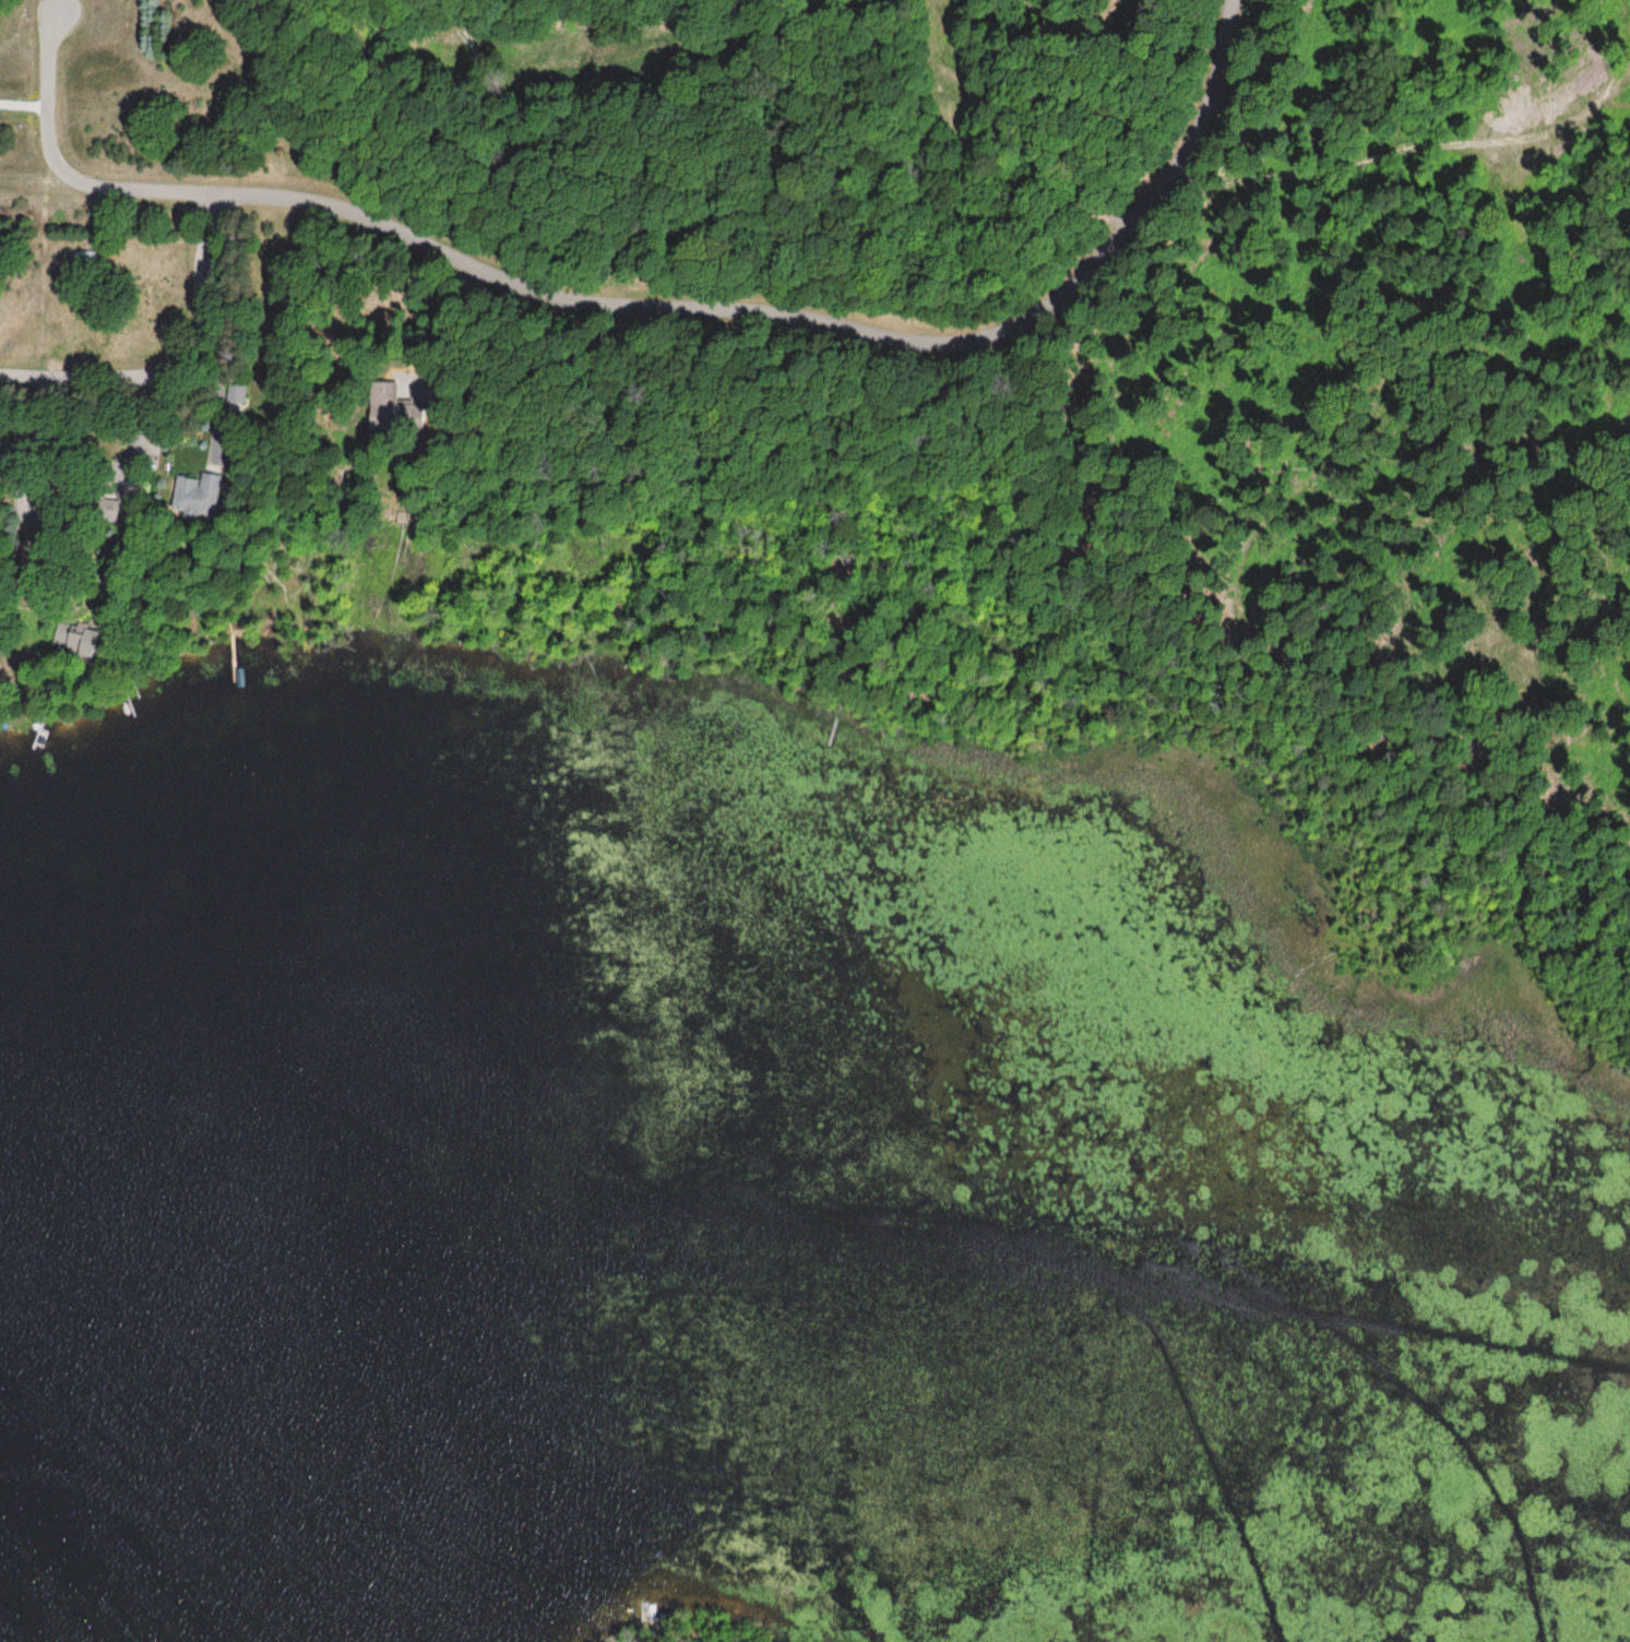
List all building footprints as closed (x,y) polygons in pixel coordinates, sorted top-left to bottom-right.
[(395,424),(395,382),(366,383),(366,424),(395,424)] [(210,519),(216,476),(196,473),(195,480),(170,477),(165,513),(210,519)] [(84,522),(113,522),(113,495),(84,495),(84,522)] [(61,653),(83,659),(89,637),(67,631),(61,653)]
